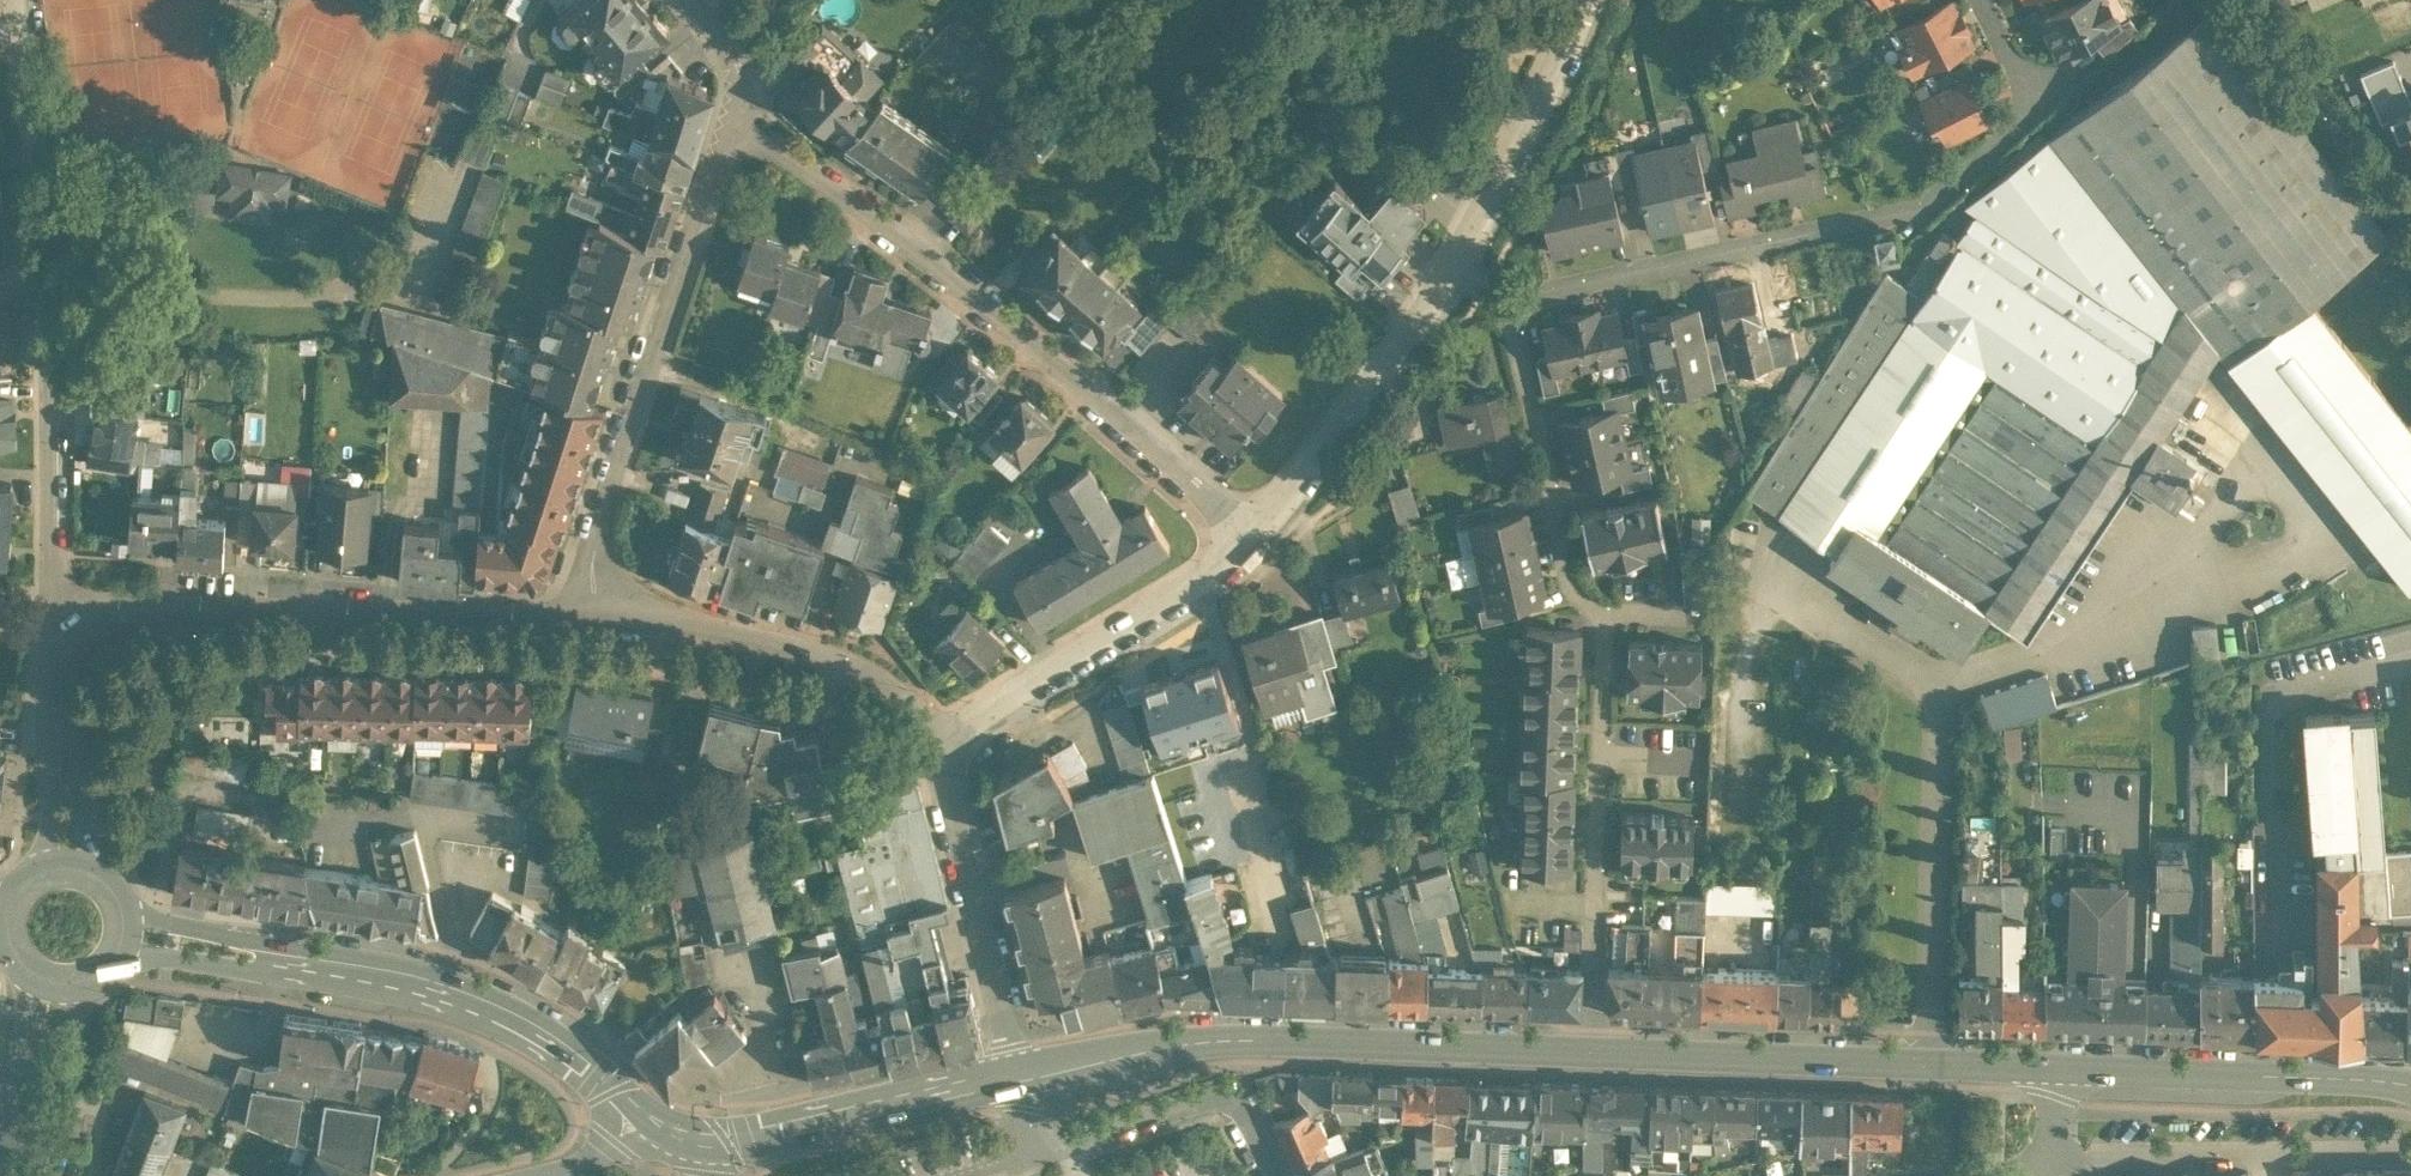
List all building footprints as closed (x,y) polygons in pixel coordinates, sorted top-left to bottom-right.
[(562,11),(575,0),(553,0),(562,11)] [(642,0),(575,0),(562,11),(560,13),(559,22),(569,33),(578,34),(582,30),(603,54),(621,74),(641,57),(669,32),(642,0)] [(1891,13),(1916,0),(1885,0),(1891,13)] [(1894,12),(1901,25),(1935,7),(1931,0),(1917,0),(1894,12)] [(1900,25),(1910,44),(1902,48),(1913,71),(1973,41),(1952,0),(1949,0),(1935,7),(1901,25),(1900,25)] [(2041,19),(2061,59),(2073,53),(2070,48),(2091,37),(2119,23),(2118,21),(2108,0),(2079,0),(2041,19)] [(1036,48),(994,24),(968,2),(948,24),(1020,74),(1036,48)] [(2388,240),(2210,11),(2091,104),(2269,333),(2309,302),(2388,240)] [(2119,23),(2091,37),(2106,55),(2138,25),(2129,16),(2118,21),(2119,23)] [(861,57),(823,22),(810,36),(824,48),(810,63),(816,69),(824,61),(863,96),(882,75),(879,73),(864,59),(861,57)] [(810,36),(799,27),(780,55),(800,74),(810,63),(824,48),(810,36)] [(621,74),(603,54),(598,58),(598,66),(608,78),(616,78),(621,74)] [(616,78),(616,79),(615,89),(620,95),(651,69),(641,57),(621,74),(616,78)] [(1968,60),(1938,75),(1945,89),(1968,77),(1975,73),(1968,60)] [(816,69),(808,78),(814,84),(801,98),(817,113),(817,118),(824,125),(830,124),(845,139),(874,106),(863,96),(824,61),(816,69)] [(573,77),(546,67),(536,93),(563,104),(573,77)] [(715,92),(668,73),(658,108),(705,126),(715,92)] [(1945,89),(1922,100),(1933,122),(1938,120),(1948,139),(1984,120),(1975,101),(1979,99),(1968,77),(1945,89)] [(1926,82),(1915,87),(1920,96),(1930,91),(1926,82)] [(519,89),(505,84),(495,111),(508,116),(519,89)] [(532,95),(519,89),(508,116),(522,121),(532,95)] [(918,124),(891,105),(888,110),(880,104),(883,99),(882,98),(874,106),(845,139),(869,155),(867,158),(877,165),(879,162),(920,191),(939,164),(938,163),(950,146),(934,135),(931,140),(915,129),(918,124)] [(705,126),(658,108),(637,100),(632,112),(610,104),(603,121),(650,138),(650,137),(695,155),(705,126)] [(2269,333),(2091,104),(2051,135),(2185,307),(2219,350),(2218,352),(2228,365),(2269,333)] [(2390,117),(2398,137),(2409,132),(2410,138),(2410,108),(2390,117)] [(1795,117),(1770,123),(1776,146),(1729,157),(1732,169),(1746,165),(1753,196),(1798,185),(1801,197),(1826,191),(1816,148),(1803,151),(1795,117)] [(1708,128),(1691,132),(1693,141),(1696,140),(1702,167),(1716,164),(1708,128)] [(495,141),(470,130),(460,155),(485,165),(495,141)] [(2185,307),(2051,135),(1965,202),(1975,209),(1990,219),(2009,232),(2012,233),(2011,234),(2028,245),(2029,244),(2031,246),(2030,247),(2047,258),(2048,257),(2050,259),(2066,270),(2067,270),(2069,271),(2069,272),(2081,280),(2087,271),(2101,280),(2095,289),(2105,296),(2105,295),(2107,297),(2124,309),(2124,308),(2126,309),(2126,310),(2143,321),(2145,322),(2145,323),(2165,336),(2185,307)] [(695,155),(650,137),(650,138),(644,156),(611,144),(607,154),(613,159),(630,165),(647,172),(648,173),(649,170),(685,184),(685,185),(695,155)] [(1693,141),(1664,148),(1681,223),(1713,216),(1702,167),(1696,140),(1693,141)] [(1634,145),(1617,149),(1624,184),(1638,181),(1632,155),(1636,154),(1634,145)] [(1636,154),(1632,155),(1638,181),(1650,230),(1681,223),(1664,148),(1636,154)] [(1617,149),(1585,156),(1589,175),(1607,171),(1610,188),(1624,184),(1617,149)] [(630,165),(613,159),(603,184),(620,191),(625,178),(630,165)] [(290,173),(224,162),(219,192),(235,195),(232,214),(267,220),(270,201),(286,203),(288,188),(290,173)] [(1732,169),(1718,172),(1727,209),(1755,203),(1753,196),(1746,165),(1732,169)] [(484,170),(437,297),(462,306),(509,180),(484,170)] [(685,184),(649,170),(648,173),(647,172),(643,187),(639,184),(625,178),(620,191),(639,199),(634,213),(573,188),(567,205),(600,219),(601,217),(655,240),(655,241),(665,245),(684,185),(685,185),(685,184)] [(1589,175),(1579,177),(1581,187),(1561,192),(1553,207),(1557,226),(1548,228),(1553,251),(1621,236),(1610,188),(1607,171),(1589,175)] [(1387,175),(1363,202),(1334,177),(1297,220),(1353,269),(1362,258),(1382,275),(1410,243),(1403,237),(1427,209),(1387,175)] [(979,181),(951,214),(953,215),(955,213),(969,225),(967,228),(969,229),(997,196),(979,181)] [(2066,270),(2050,259),(2048,257),(2047,258),(2030,247),(2031,246),(2029,244),(2028,245),(2011,234),(2012,233),(2009,232),(1990,219),(1975,209),(1956,238),(1960,241),(2144,366),(2165,336),(2145,323),(2145,322),(2143,321),(2126,310),(2126,309),(2124,308),(2124,309),(2107,297),(2105,295),(2105,296),(2095,289),(2101,280),(2087,271),(2081,280),(2069,272),(2069,271),(2067,270),(2066,270)] [(655,240),(601,217),(600,219),(573,303),(621,321),(631,324),(633,318),(630,317),(636,299),(639,300),(640,299),(641,295),(637,294),(641,283),(644,284),(645,283),(648,274),(645,271),(655,241),(655,240)] [(1080,252),(1052,227),(1030,253),(1036,258),(1024,272),(1064,307),(1109,255),(1091,239),(1080,252)] [(1893,229),(1876,233),(1879,248),(1896,245),(1893,229)] [(1931,248),(1907,284),(1924,296),(1960,241),(1956,238),(1955,237),(1956,235),(1952,232),(1951,234),(1945,230),(1933,249),(1931,248)] [(790,243),(754,231),(751,241),(744,239),(739,255),(746,257),(738,280),(773,292),(786,256),(790,243)] [(2144,366),(1960,241),(1924,296),(1911,316),(1997,375),(2096,442),(2146,368),(2144,366)] [(1896,245),(1879,248),(1882,263),(1899,260),(1896,245)] [(1128,313),(1138,301),(1116,282),(1127,270),(1109,255),(1064,307),(1082,323),(1104,341),(1120,323),(1121,324),(1129,314),(1128,313)] [(821,268),(786,256),(773,292),(769,306),(805,318),(821,269),(821,268)] [(933,312),(884,296),(891,275),(858,264),(851,283),(849,283),(846,293),(834,330),(838,331),(839,328),(880,342),(878,347),(879,348),(874,364),(904,374),(915,339),(919,338),(920,341),(922,342),(924,343),(926,343),(929,342),(931,341),(932,338),(932,336),(931,333),(929,331),(926,330),(933,312)] [(821,269),(805,318),(818,323),(830,288),(831,288),(836,274),(821,269)] [(1884,273),(1837,347),(1873,371),(1911,316),(1924,296),(1907,284),(1885,270),(1884,273)] [(1753,282),(1716,290),(1725,328),(1729,327),(1739,370),(1772,363),(1766,338),(1753,282)] [(831,288),(830,288),(818,323),(808,353),(824,358),(834,330),(846,293),(831,288)] [(1210,318),(1187,298),(1169,319),(1192,339),(1210,318)] [(620,326),(621,321),(573,303),(562,300),(548,342),(535,384),(548,389),(604,408),(604,407),(605,405),(590,401),(606,356),(609,357),(611,352),(607,351),(616,325),(620,326)] [(508,334),(383,302),(382,307),(375,333),(375,334),(382,336),(382,335),(396,338),(398,339),(492,370),(535,384),(548,342),(510,329),(508,334)] [(2309,302),(2269,333),(2228,365),(2405,596),(2410,591),(2410,435),(2309,302)] [(382,307),(368,303),(362,330),(375,333),(382,307)] [(1650,315),(1648,315),(1653,338),(1657,360),(1658,364),(1663,388),(1666,388),(1668,398),(1695,392),(1691,375),(1708,371),(1709,371),(1702,338),(1695,305),(1650,315)] [(1648,306),(1631,309),(1633,319),(1634,318),(1639,341),(1653,338),(1648,315),(1650,315),(1648,306)] [(1617,310),(1599,314),(1597,307),(1579,312),(1590,362),(1608,358),(1615,348),(1623,346),(1625,346),(1623,337),(1617,310)] [(2165,336),(2144,366),(2146,368),(2096,442),(1986,608),(1986,609),(2029,637),(2134,478),(2160,440),(2218,352),(2219,350),(2185,307),(2165,336)] [(0,311),(0,326),(12,325),(11,309),(0,311)] [(1579,312),(1560,316),(1562,323),(1544,327),(1550,354),(1552,361),(1553,361),(1561,359),(1572,366),(1590,362),(1579,312)] [(1873,371),(1799,484),(1819,497),(1886,541),(1997,375),(1911,316),(1873,371)] [(13,339),(12,325),(0,326),(0,340),(13,339)] [(1791,333),(1766,338),(1772,363),(1772,364),(1797,358),(1791,333)] [(1636,334),(1623,337),(1625,346),(1623,346),(1629,371),(1643,368),(1636,334)] [(1717,335),(1702,338),(1709,371),(1708,371),(1709,378),(1727,374),(1717,335)] [(398,339),(396,338),(395,340),(391,397),(462,402),(490,404),(492,370),(398,339)] [(0,340),(0,354),(15,353),(13,339),(0,340)] [(1797,410),(1746,493),(1778,514),(1799,484),(1873,371),(1837,347),(1821,372),(1797,410)] [(968,348),(957,362),(951,357),(936,374),(938,376),(931,384),(935,388),(938,384),(968,410),(969,410),(991,384),(999,375),(996,372),(998,371),(987,361),(985,363),(968,348)] [(1216,374),(1257,408),(1264,415),(1283,392),(1236,351),(1224,365),(1216,374)] [(0,354),(0,373),(16,368),(15,353),(0,354)] [(1550,354),(1536,357),(1544,392),(1559,389),(1553,361),(1552,361),(1550,354)] [(1224,365),(1212,355),(1190,381),(1193,384),(1180,399),(1191,409),(1197,402),(1215,417),(1209,424),(1230,443),(1251,420),(1248,417),(1257,408),(1216,374),(1224,365)] [(726,368),(694,358),(689,373),(721,383),(726,368)] [(1821,372),(1806,363),(1782,401),(1797,410),(1821,372)] [(1997,375),(1886,541),(1986,608),(2096,442),(1997,375)] [(991,384),(969,410),(968,410),(980,421),(1002,393),(991,384)] [(702,392),(681,385),(673,408),(694,415),(702,392)] [(1631,388),(1602,395),(1606,411),(1617,409),(1617,410),(1635,406),(1631,388)] [(604,408),(547,389),(506,516),(513,518),(509,530),(480,527),(476,575),(502,577),(501,579),(516,581),(516,578),(533,580),(535,582),(547,574),(545,572),(558,533),(562,534),(574,500),(576,501),(580,487),(578,486),(588,456),(590,457),(594,443),(592,442),(604,408)] [(768,413),(702,392),(694,415),(754,435),(760,437),(768,413)] [(1500,392),(1441,405),(1448,439),(1484,431),(1492,465),(1515,460),(1500,392)] [(125,394),(98,393),(98,405),(93,405),(93,407),(98,407),(98,408),(125,412),(125,394)] [(1026,395),(1024,396),(1022,394),(1009,409),(1008,407),(999,418),(1000,419),(990,431),(1022,458),(1030,449),(1054,421),(1052,420),(1053,417),(1027,395),(1026,395)] [(15,442),(14,399),(0,399),(0,442),(15,442)] [(490,404),(462,402),(454,508),(461,509),(461,508),(481,510),(490,404)] [(125,412),(98,408),(89,461),(130,467),(131,460),(141,461),(141,460),(160,462),(163,445),(163,444),(145,443),(146,442),(135,440),(139,414),(125,412)] [(1606,411),(1596,413),(1596,411),(1581,414),(1581,417),(1561,421),(1568,452),(1624,439),(1617,410),(1617,409),(1606,411)] [(754,435),(694,415),(681,455),(733,473),(737,463),(745,462),(745,456),(738,457),(741,449),(749,452),(754,435)] [(195,428),(185,427),(184,443),(194,443),(195,428)] [(1624,439),(1568,452),(1575,482),(1595,477),(1596,480),(1611,476),(1610,474),(1620,472),(1631,469),(1630,468),(1624,439)] [(2200,467),(2160,440),(2134,478),(2192,517),(2203,501),(2185,489),(2200,467)] [(184,448),(163,445),(160,462),(183,464),(184,454),(184,448)] [(835,464),(784,446),(775,471),(780,473),(780,472),(803,480),(826,489),(835,464)] [(1022,458),(1013,468),(1024,478),(1041,458),(1030,449),(1022,458)] [(1649,464),(1630,468),(1631,469),(1620,472),(1623,488),(1653,482),(1649,464)] [(1088,466),(1051,488),(1076,529),(1081,526),(1088,539),(1118,520),(1111,508),(1113,506),(1088,466)] [(803,480),(780,472),(780,473),(774,488),(773,490),(798,499),(799,497),(798,496),(803,480)] [(893,486),(857,473),(848,498),(859,502),(851,525),(862,528),(855,551),(891,563),(899,539),(888,535),(896,512),(885,509),(893,486)] [(2202,477),(2201,479),(2201,481),(2203,483),(2205,484),(2207,485),(2209,484),(2211,483),(2212,481),(2213,479),(2212,477),(2211,475),(2209,474),(2207,473),(2205,474),(2203,475),(2202,477)] [(928,484),(903,476),(899,488),(924,497),(928,484)] [(728,488),(701,480),(688,519),(715,528),(728,488)] [(826,489),(803,480),(798,496),(799,497),(821,505),(826,489)] [(9,522),(12,482),(0,481),(0,522),(9,522)] [(384,488),(331,482),(328,510),(327,510),(326,522),(323,549),(365,554),(369,516),(382,517),(384,488)] [(1409,483),(1388,489),(1399,522),(1419,516),(1409,483)] [(1819,497),(1799,484),(1778,514),(1799,528),(1819,497)] [(182,497),(134,494),(130,541),(131,541),(132,536),(179,539),(179,544),(181,516),(182,497)] [(1655,496),(1583,512),(1582,512),(1581,512),(1581,514),(1582,513),(1593,563),(1593,564),(1594,564),(1608,561),(1612,553),(1624,550),(1628,562),(1629,562),(1625,550),(1637,547),(1644,552),(1667,547),(1667,548),(1668,547),(1668,546),(1667,546),(1656,497),(1657,496),(1656,495),(1655,495),(1655,496)] [(1886,541),(1819,497),(1799,528),(1837,553),(1831,562),(1960,647),(1986,609),(1986,608),(1886,541)] [(297,506),(257,503),(253,542),(294,546),(297,506)] [(1490,503),(1457,511),(1460,526),(1471,524),(1470,522),(1494,517),(1490,503)] [(1088,539),(1016,583),(1040,623),(1169,544),(1144,504),(1118,520),(1088,539)] [(458,548),(439,546),(441,526),(405,522),(400,580),(475,586),(476,575),(480,527),(481,510),(461,508),(461,509),(458,548)] [(1494,517),(1470,522),(1471,524),(1460,526),(1457,527),(1463,553),(1533,537),(1527,509),(1494,517)] [(226,519),(181,516),(179,544),(179,559),(206,562),(224,564),(226,519)] [(825,541),(757,518),(755,525),(736,519),(731,533),(717,578),(745,587),(742,596),(756,600),(761,585),(784,593),(786,587),(808,594),(825,541)] [(989,518),(952,561),(971,578),(1009,535),(989,518)] [(688,519),(687,519),(669,575),(713,590),(717,578),(731,533),(715,528),(688,519)] [(326,522),(310,520),(308,547),(323,549),(326,522)] [(0,522),(0,562),(6,562),(9,522),(0,522)] [(963,544),(946,530),(937,541),(953,555),(963,544)] [(1463,553),(1460,554),(1466,576),(1476,574),(1477,580),(1483,579),(1539,566),(1533,537),(1463,553)] [(1708,546),(1680,548),(1681,560),(1709,557),(1709,550),(1708,546)] [(899,573),(853,556),(834,609),(880,625),(899,573)] [(1709,557),(1681,560),(1682,574),(1710,572),(1709,557)] [(1391,558),(1334,573),(1344,611),(1401,596),(1391,558)] [(1539,566),(1483,579),(1489,605),(1490,606),(1513,601),(1546,593),(1539,566)] [(1710,572),(1682,574),(1683,588),(1711,586),(1710,572)] [(1711,586),(1683,588),(1685,603),(1712,600),(1711,586)] [(1003,644),(967,610),(964,612),(950,599),(927,624),(941,638),(937,641),(957,659),(955,662),(972,678),(1003,644)] [(1513,601),(1490,606),(1489,605),(1479,607),(1482,623),(1516,615),(1513,601)] [(1322,617),(1310,621),(1323,663),(1336,659),(1332,643),(1324,617),(1322,612),(1321,612),(1322,617)] [(1339,612),(1324,617),(1332,643),(1347,638),(1339,612)] [(1297,623),(1246,639),(1267,704),(1300,694),(1307,714),(1336,705),(1323,663),(1310,621),(1297,625),(1297,623)] [(2216,622),(2192,628),(2196,659),(2197,674),(2220,668),(2216,622)] [(1580,629),(1527,627),(1524,675),(1574,677),(1574,678),(1578,678),(1580,629)] [(1701,641),(1629,638),(1627,691),(1699,694),(1701,641)] [(1218,660),(1145,684),(1170,757),(1243,733),(1218,660)] [(2045,673),(1979,694),(1990,726),(2056,704),(2045,673)] [(309,675),(302,675),(301,686),(295,687),(296,684),(269,683),(268,716),(279,717),(283,735),(300,731),(329,732),(331,676),(324,676),(324,674),(309,674),(309,675)] [(331,676),(329,732),(358,733),(360,677),(353,677),(353,675),(338,675),(338,676),(331,676)] [(439,675),(424,675),(424,676),(417,676),(417,678),(417,679),(415,732),(416,732),(444,733),(446,677),(439,677),(439,675)] [(1574,677),(1524,675),(1520,777),(1525,777),(1525,776),(1570,778),(1570,777),(1571,759),(1573,759),(1573,744),(1571,744),(1572,735),(1574,735),(1575,720),(1572,720),(1573,711),(1575,711),(1575,696),(1573,696),(1574,678),(1574,677)] [(366,677),(360,677),(358,733),(387,734),(389,678),(382,678),(382,676),(367,676),(366,677)] [(468,676),(453,676),(453,677),(446,677),(444,733),(473,734),(475,678),(468,678),(468,676)] [(395,678),(389,678),(387,734),(416,734),(416,732),(415,732),(417,679),(417,678),(410,678),(410,677),(395,677),(395,678)] [(497,677),(481,677),(481,678),(475,678),(473,734),(502,735),(504,679),(497,679),(497,677)] [(526,678),(510,678),(510,679),(504,679),(502,735),(531,736),(533,680),(525,680),(526,678)] [(631,698),(577,688),(567,737),(569,738),(570,733),(623,744),(622,748),(643,752),(649,726),(654,696),(632,692),(631,698)] [(761,715),(711,702),(695,766),(716,771),(715,774),(746,782),(745,778),(758,728),(761,715)] [(1129,705),(1104,713),(1125,780),(1151,772),(1138,732),(1131,711),(1129,705)] [(2374,710),(2345,712),(2344,711),(2306,714),(2315,834),(2326,833),(2327,856),(2356,857),(2356,856),(2385,854),(2385,849),(2374,710)] [(817,730),(797,735),(795,723),(782,726),(781,722),(758,728),(745,778),(746,782),(747,788),(776,782),(777,788),(791,785),(796,807),(826,801),(824,794),(838,791),(839,798),(841,797),(832,755),(823,757),(817,730)] [(2016,723),(2000,726),(2005,753),(2021,750),(2016,723)] [(667,729),(649,726),(643,752),(642,761),(660,765),(667,729)] [(682,734),(667,731),(662,757),(677,760),(682,734)] [(1087,764),(1073,740),(1051,752),(1071,787),(1089,777),(1083,767),(1087,764)] [(238,754),(187,743),(181,767),(233,778),(238,754)] [(1049,749),(995,780),(1008,832),(1055,819),(1051,805),(1073,793),(1049,749)] [(251,757),(238,754),(233,778),(246,781),(251,757)] [(428,772),(415,770),(411,797),(425,799),(428,772)] [(443,774),(428,772),(425,799),(439,801),(443,774)] [(916,773),(852,779),(852,778),(851,779),(866,841),(867,841),(886,919),(912,912),(911,910),(948,900),(916,773)] [(457,776),(443,774),(439,801),(453,803),(457,776)] [(1152,774),(1074,799),(1092,854),(1128,843),(1151,918),(1152,918),(1194,905),(1161,803),(1153,778),(1152,774)] [(471,779),(457,776),(453,803),(468,805),(471,779)] [(1570,778),(1525,776),(1525,777),(1521,862),(1521,864),(1570,866),(1573,777),(1570,777),(1570,778)] [(486,781),(471,779),(468,805),(482,807),(486,781)] [(500,783),(486,781),(482,807),(496,809),(500,783)] [(514,785),(500,783),(496,809),(510,811),(514,785)] [(528,787),(514,785),(510,811),(527,814),(528,787)] [(250,812),(198,804),(194,830),(246,838),(250,812)] [(1694,816),(1665,815),(1665,813),(1651,812),(1651,814),(1622,813),(1620,859),(1644,860),(1644,863),(1668,864),(1668,861),(1692,862),(1694,816)] [(2065,826),(2051,826),(2050,854),(2064,855),(2065,826)] [(389,878),(306,866),(317,914),(440,933),(433,905),(420,902),(422,891),(422,889),(423,887),(423,885),(423,883),(426,884),(428,883),(415,829),(392,835),(395,853),(384,855),(389,878)] [(754,831),(698,845),(707,885),(724,948),(779,935),(754,831)] [(906,995),(895,998),(892,989),(904,986),(894,950),(888,928),(886,919),(867,841),(866,841),(838,848),(860,929),(859,929),(878,1002),(879,1002),(883,1021),(884,1021),(893,1063),(922,1056),(906,995)] [(2222,842),(2201,842),(2201,859),(2200,901),(2200,938),(2202,939),(2221,939),(2222,842)] [(244,854),(181,844),(174,892),(237,901),(244,854)] [(698,845),(664,854),(671,894),(707,885),(698,845)] [(1425,877),(1449,870),(1442,845),(1418,852),(1425,877)] [(2385,849),(2385,854),(2389,911),(2410,909),(2410,847),(2385,849)] [(1977,851),(1962,850),(1961,874),(1961,879),(1976,880),(1977,851)] [(556,854),(530,851),(524,893),(551,897),(556,854)] [(1827,853),(1813,852),(1812,879),(1826,879),(1827,853)] [(305,864),(244,854),(237,901),(317,914),(306,866),(305,864)] [(2385,854),(2356,856),(2356,857),(2357,910),(2376,910),(2376,911),(2389,911),(2385,854)] [(2327,856),(2317,856),(2318,974),(2320,974),(2319,989),(2301,988),(2302,974),(2254,973),(2254,975),(2255,1030),(2312,1032),(2312,1036),(2363,1038),(2361,993),(2357,928),(2376,928),(2376,911),(2376,910),(2357,910),(2356,857),(2327,856)] [(2201,859),(2157,859),(2156,901),(2179,901),(2200,901),(2201,859)] [(1403,884),(1412,914),(1421,912),(1458,900),(1450,870),(1449,870),(1425,877),(1403,884),(1403,885),(1403,884)] [(1212,873),(1186,881),(1194,905),(1202,932),(1208,949),(1209,953),(1224,998),(1284,1000),(1285,953),(1254,952),(1254,945),(1236,945),(1235,951),(1221,951),(1221,938),(1231,935),(1212,873)] [(1065,876),(1012,890),(1040,999),(1062,993),(1069,1016),(1083,1012),(1082,1010),(1122,1000),(1110,954),(1109,954),(1108,949),(1086,955),(1065,876)] [(1780,882),(1705,879),(1704,895),(1705,895),(1704,909),(1705,909),(1779,911),(1780,882)] [(1812,879),(1811,879),(1809,938),(1809,939),(1807,1018),(1839,1019),(1840,1008),(1841,977),(1827,976),(1830,879),(1826,879),(1812,879)] [(1976,900),(2001,901),(2001,881),(1976,880),(1961,879),(1961,901),(1976,901),(1976,900)] [(2125,881),(2073,879),(2069,975),(2044,974),(2044,982),(2045,982),(2046,1026),(2145,1029),(2146,984),(2146,977),(2122,977),(2125,881)] [(2001,901),(2001,914),(2015,914),(2016,881),(2001,881),(2001,901)] [(1412,914),(1403,884),(1403,885),(1386,890),(1405,956),(1389,955),(1388,1004),(1426,1005),(1427,956),(1424,956),(1417,931),(1412,914)] [(570,921),(564,930),(494,891),(472,929),(493,941),(492,941),(583,992),(603,1003),(626,962),(604,949),(603,951),(585,942),(591,932),(570,921)] [(1704,895),(1678,894),(1676,952),(1677,954),(1678,955),(1680,956),(1692,956),(1703,957),(1705,909),(1704,909),(1705,895),(1704,895)] [(1336,954),(1318,953),(1318,947),(1317,937),(1325,934),(1314,899),(1295,906),(1307,947),(1299,947),(1299,953),(1285,953),(1284,1000),(1336,1002),(1336,954)] [(948,900),(911,910),(912,912),(886,919),(888,927),(933,916),(951,912),(948,900)] [(1990,976),(1959,975),(1958,1008),(1958,1023),(1957,1023),(1957,1024),(1971,1025),(1971,1024),(2001,1025),(2002,981),(2002,978),(2002,944),(2001,914),(2001,901),(1976,900),(1976,901),(1976,963),(1990,964),(1990,976)] [(2200,901),(2179,901),(2178,985),(2200,986),(2200,973),(2201,973),(2202,939),(2200,938),(2200,901)] [(1194,905),(1152,918),(1151,918),(1146,919),(1153,945),(1168,998),(1174,997),(1187,997),(1178,963),(1172,941),(1202,932),(1194,905)] [(1421,912),(1412,914),(1417,931),(1426,930),(1421,912)] [(2015,914),(2001,914),(2002,944),(2015,944),(2015,914)] [(933,916),(888,927),(888,928),(894,950),(920,942),(924,956),(942,951),(933,916)] [(1484,918),(1465,924),(1473,953),(1492,947),(1484,918)] [(1651,923),(1629,922),(1627,963),(1649,964),(1651,923)] [(1482,968),(1448,967),(1448,961),(1443,961),(1443,948),(1435,949),(1432,935),(1428,936),(1419,937),(1424,956),(1427,956),(1426,1005),(1481,1007),(1482,968)] [(684,958),(696,955),(694,938),(680,942),(684,958)] [(1792,969),(1776,968),(1774,1017),(1775,1017),(1807,1018),(1809,939),(1809,938),(1793,938),(1792,969)] [(920,942),(894,950),(898,964),(912,959),(917,980),(929,977),(924,956),(920,942)] [(821,944),(783,953),(793,991),(817,985),(830,982),(822,950),(821,944)] [(2015,944),(2002,944),(2002,978),(2002,981),(2014,981),(2015,944)] [(1168,998),(1153,945),(1110,954),(1122,1000),(1125,1008),(1168,998)] [(822,950),(830,982),(832,981),(847,977),(839,946),(822,950)] [(2303,950),(2293,949),(2293,959),(2303,960),(2303,950)] [(942,951),(924,956),(929,977),(934,994),(946,991),(944,987),(950,985),(942,951)] [(684,958),(694,994),(714,989),(705,953),(696,955),(684,958)] [(1209,953),(1178,963),(1187,997),(1224,998),(1209,953)] [(1389,955),(1336,954),(1336,1002),(1388,1004),(1389,955)] [(2403,957),(2392,957),(2392,982),(2389,982),(2389,988),(2396,988),(2396,994),(2406,995),(2407,982),(2408,982),(2408,957),(2407,957),(2407,955),(2403,955),(2403,957)] [(1691,966),(1649,964),(1647,1013),(1700,1015),(1702,966),(1703,966),(1703,957),(1692,956),(1691,966)] [(912,959),(898,964),(904,986),(906,995),(922,1056),(948,1050),(938,1008),(937,1008),(926,1011),(917,980),(912,959)] [(1627,963),(1607,963),(1609,1011),(1647,1013),(1649,964),(1627,963)] [(1566,971),(1530,969),(1529,1008),(1580,1010),(1581,966),(1566,966),(1566,971)] [(1776,968),(1703,966),(1702,966),(1700,1015),(1774,1018),(1775,1017),(1774,1017),(1776,968)] [(1530,969),(1482,968),(1481,1007),(1529,1008),(1530,969)] [(2201,973),(2200,973),(2200,986),(2200,1031),(2255,1033),(2255,1030),(2254,975),(2201,973)] [(883,1021),(860,1027),(847,977),(832,981),(855,1072),(893,1063),(884,1021),(883,1021)] [(830,1034),(806,1039),(815,1081),(855,1072),(832,981),(830,982),(817,985),(830,1034)] [(2014,981),(2002,981),(2001,1025),(2046,1026),(2045,982),(2044,982),(2014,981)] [(2178,985),(2146,984),(2145,1029),(2200,1031),(2200,986),(2178,985)] [(970,986),(934,994),(937,1008),(938,1008),(948,1050),(979,1043),(983,1035),(970,986)] [(2396,994),(2361,993),(2363,1038),(2406,1040),(2406,995),(2396,994)] [(706,1028),(729,1009),(717,994),(694,1013),(706,1028)] [(186,999),(159,995),(154,1023),(179,1026),(182,1027),(186,999)] [(637,1044),(679,1010),(670,999),(628,1032),(637,1044)] [(679,1010),(637,1044),(671,1086),(744,1028),(729,1009),(706,1028),(694,1013),(687,1019),(679,1010)] [(367,1025),(286,1013),(279,1063),(359,1075),(360,1070),(367,1025)] [(179,1026),(154,1023),(122,1015),(111,1063),(157,1081),(168,1054),(179,1026)] [(424,1036),(368,1027),(368,1025),(367,1025),(360,1070),(398,1077),(411,1079),(425,1033),(424,1036)] [(480,1050),(425,1033),(411,1079),(466,1096),(480,1050)] [(168,1054),(157,1081),(203,1100),(214,1072),(168,1054)] [(359,1075),(279,1063),(263,1065),(241,1059),(235,1080),(214,1072),(203,1100),(278,1128),(318,1143),(347,1153),(347,1154),(372,1164),(381,1107),(393,1108),(398,1077),(360,1070),(359,1075)] [(1300,1072),(1279,1071),(1278,1071),(1285,1088),(1299,1085),(1300,1072)] [(1334,1072),(1300,1072),(1299,1085),(1299,1091),(1309,1102),(1309,1110),(1310,1110),(1311,1111),(1324,1101),(1333,1101),(1333,1100),(1334,1072)] [(1373,1074),(1334,1072),(1333,1100),(1372,1101),(1373,1074)] [(1403,1075),(1373,1074),(1372,1101),(1402,1102),(1403,1075)] [(1436,1076),(1403,1075),(1402,1102),(1402,1111),(1434,1113),(1436,1076)] [(1456,1077),(1436,1076),(1434,1113),(1433,1124),(1434,1124),(1433,1132),(1434,1132),(1454,1134),(1454,1116),(1456,1077)] [(1456,1077),(1454,1116),(1467,1116),(1467,1127),(1511,1131),(1508,1175),(1518,1175),(1530,1175),(1533,1129),(1532,1129),(1535,1080),(1456,1077)] [(1588,1081),(1535,1080),(1532,1129),(1533,1129),(1583,1130),(1583,1119),(1585,1119),(1588,1081)] [(1620,1083),(1588,1081),(1585,1119),(1583,1119),(1583,1130),(1599,1129),(1599,1119),(1618,1120),(1620,1083)] [(1652,1084),(1620,1083),(1618,1120),(1633,1120),(1631,1166),(1649,1167),(1650,1144),(1651,1144),(1652,1135),(1651,1135),(1652,1121),(1650,1121),(1652,1084)] [(1692,1085),(1652,1084),(1650,1121),(1652,1121),(1651,1135),(1652,1135),(1691,1136),(1691,1132),(1691,1120),(1692,1085)] [(1714,1086),(1692,1085),(1691,1120),(1691,1132),(1703,1133),(1714,1133),(1712,1121),(1714,1086)] [(1758,1087),(1714,1086),(1712,1121),(1714,1133),(1723,1133),(1723,1132),(1721,1123),(1757,1124),(1758,1087)] [(1801,1089),(1758,1087),(1757,1124),(1762,1125),(1761,1139),(1780,1141),(1782,1126),(1800,1128),(1801,1089)] [(1833,1090),(1804,1089),(1803,1088),(1801,1088),(1801,1089),(1800,1128),(1799,1145),(1817,1142),(1850,1143),(1850,1137),(1852,1090),(1849,1090),(1835,1090),(1835,1089),(1833,1089),(1833,1090)] [(187,1106),(147,1090),(131,1130),(171,1146),(187,1106)] [(1902,1092),(1852,1090),(1850,1137),(1850,1143),(1850,1170),(1858,1170),(1866,1170),(1867,1138),(1901,1138),(1901,1113),(1910,1113),(1910,1094),(1902,1094),(1902,1092)] [(1309,1110),(1295,1116),(1274,1120),(1295,1170),(1331,1158),(1330,1158),(1331,1158),(1331,1157),(1323,1139),(1328,1136),(1321,1120),(1315,1122),(1311,1111),(1310,1110),(1309,1110)] [(1433,1124),(1417,1124),(1418,1159),(1435,1158),(1433,1144),(1434,1132),(1433,1132),(1434,1124),(1433,1124)] [(1583,1130),(1584,1164),(1600,1164),(1599,1129),(1583,1130)] [(131,1130),(113,1175),(159,1175),(171,1146),(131,1130)] [(1723,1132),(1723,1133),(1714,1133),(1716,1148),(1727,1146),(1730,1145),(1728,1134),(1723,1132)] [(1716,1148),(1714,1133),(1703,1133),(1705,1150),(1716,1148)] [(1454,1152),(1453,1163),(1452,1175),(1488,1175),(1492,1137),(1472,1135),(1471,1154),(1454,1152)] [(1985,1135),(1974,1135),(1973,1159),(1984,1160),(1985,1135)] [(1331,1157),(1331,1158),(1330,1158),(1331,1158),(1295,1170),(1294,1170),(1297,1175),(1377,1175),(1388,1171),(1377,1142),(1363,1146),(1331,1157)] [(318,1143),(304,1175),(367,1175),(372,1164),(347,1154),(347,1153),(318,1143)] [(206,1175),(236,1175),(238,1172),(212,1161),(206,1175)] [(1434,1164),(1435,1175),(1452,1175),(1453,1163),(1434,1164)] [(2383,1169),(2384,1168),(2382,1167),(2382,1169),(2367,1169),(2367,1168),(2365,1168),(2369,1175),(2410,1175),(2410,1168),(2383,1169)] [(2315,1168),(2290,1168),(2294,1175),(2319,1175),(2315,1168)] [(2365,1168),(2349,1168),(2342,1170),(2330,1175),(2369,1175),(2365,1168)]
